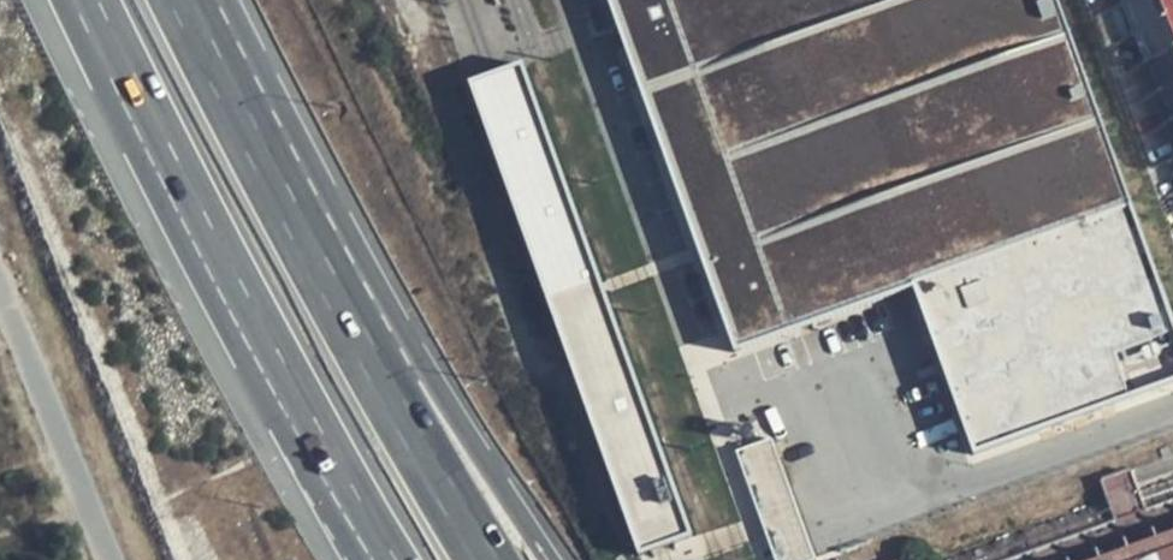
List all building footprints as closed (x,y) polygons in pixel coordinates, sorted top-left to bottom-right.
[(736,353),(920,288),(978,450),(1172,380),(1172,305),(1062,0),(611,0),(736,353)] [(1145,34),(1172,74),(1172,0),(1136,0),(1145,34)] [(526,62),(472,82),(642,555),(697,536),(526,62)] [(813,552),(774,437),(746,446),(778,540),(787,537),(794,558),(813,552)] [(1118,532),(1172,512),(1172,490),(1149,499),(1137,468),(1099,482),(1118,532)] [(1118,532),(1041,559),(1172,559),(1172,512),(1118,532)]
